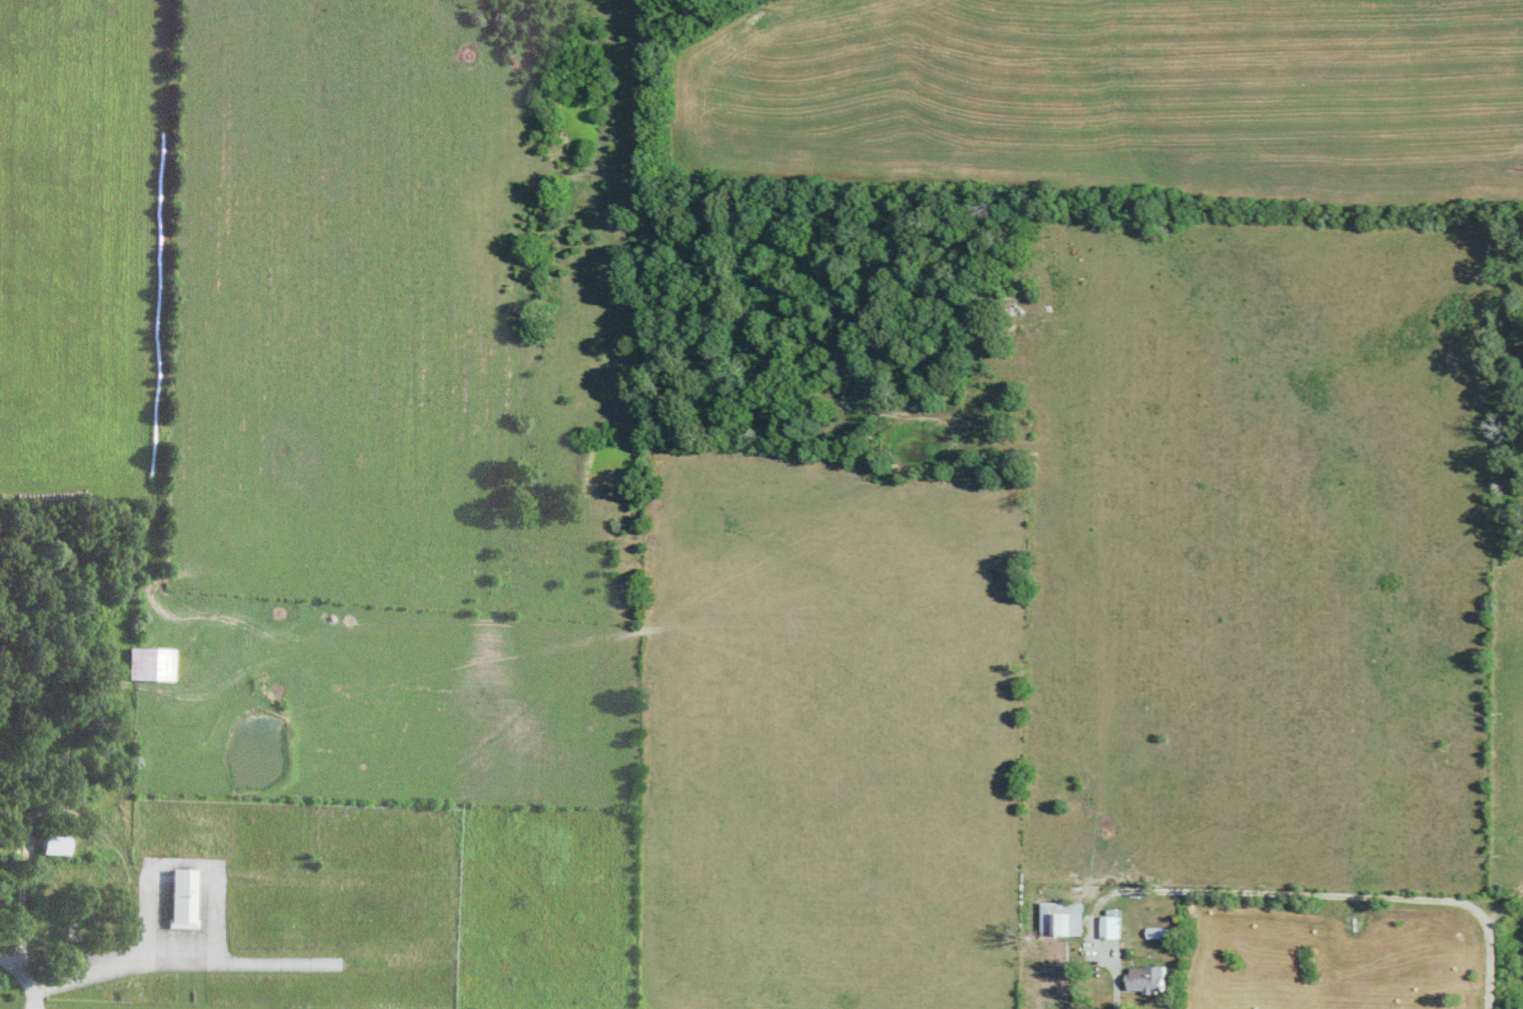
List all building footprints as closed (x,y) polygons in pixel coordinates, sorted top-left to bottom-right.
[(174,648),(128,648),(128,680),(174,680),(174,648)] [(68,854),(68,834),(41,834),(41,854),(68,854)] [(195,869),(169,869),(169,928),(195,928),(195,869)] [(1043,936),(1083,936),(1083,903),(1043,903),(1043,936)] [(1119,938),(1119,916),(1102,915),(1102,938),(1119,938)] [(1166,928),(1146,928),(1146,938),(1166,938),(1166,928)] [(1129,966),(1129,993),(1163,993),(1163,966),(1129,966)]
